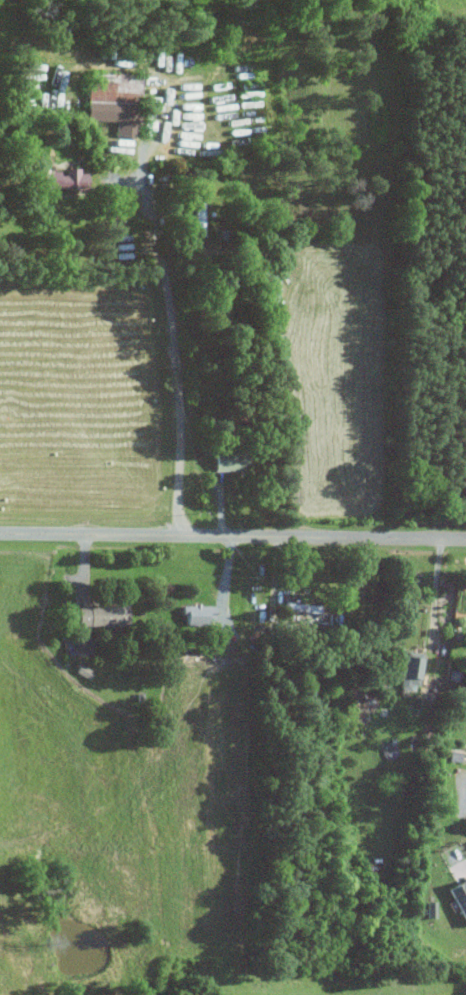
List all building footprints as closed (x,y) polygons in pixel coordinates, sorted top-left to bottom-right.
[(86,118),(115,120),(114,135),(133,136),(136,93),(139,93),(140,75),(117,73),(116,80),(88,79),(86,118)] [(31,190),(84,188),(84,168),(60,169),(45,170),(45,159),(36,159),(36,169),(30,169),(31,190)] [(194,227),(204,227),(203,192),(193,193),(194,227)] [(212,470),(249,469),(249,449),(212,450),(212,470)] [(282,615),(303,616),(303,621),(319,621),(319,603),(282,602),(282,615)] [(75,604),(75,627),(126,628),(126,605),(75,604)] [(212,621),(212,604),(181,605),(182,622),(212,621)] [(398,687),(409,689),(409,684),(416,686),(421,653),(404,650),(398,687)] [(465,927),(465,926),(465,878),(446,887),(465,927)]
